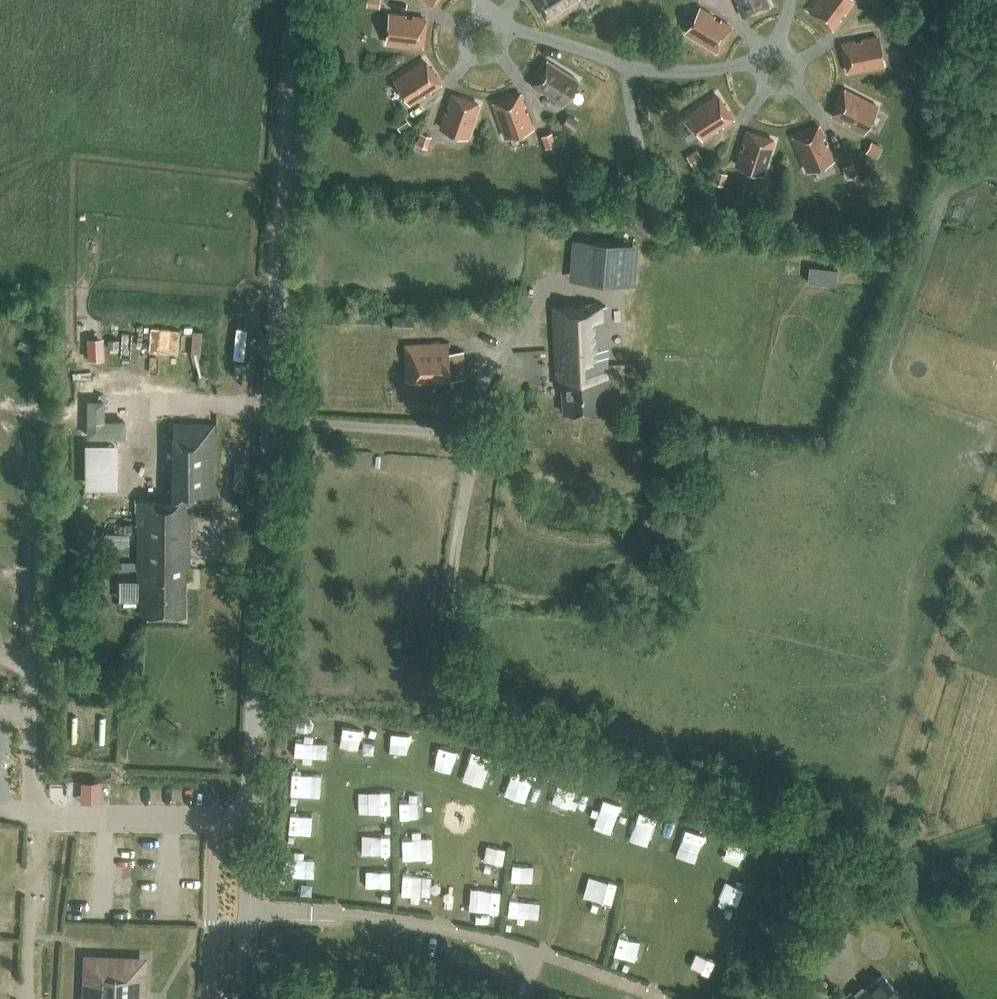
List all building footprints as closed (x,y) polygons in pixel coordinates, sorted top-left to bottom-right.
[(549,17),(576,0),(538,0),(549,17)] [(768,0),(740,0),(741,3),(738,4),(742,15),(769,4),(768,0)] [(855,1),(854,0),(818,0),(811,10),(834,28),(841,19),(838,17),(842,11),(845,13),(855,1)] [(719,22),(713,19),(715,16),(702,8),(686,33),(715,50),(731,25),(721,19),(719,22)] [(413,19),(406,18),(406,15),(391,13),(388,43),(421,46),(425,17),(413,16),(413,19)] [(898,15),(885,18),(888,30),(900,28),(898,15)] [(883,65),(877,36),(862,39),(862,42),(856,44),(855,40),(844,43),(849,71),(883,65)] [(431,91),(440,85),(424,60),(396,79),(412,103),(425,95),(423,92),(429,88),(431,91)] [(562,104),(577,79),(549,61),(533,86),(543,92),(545,89),(550,93),(548,95),(562,104)] [(864,131),(877,105),(847,90),(834,116),(844,121),(845,118),(851,121),(850,124),(864,131)] [(524,113),(522,106),(525,105),(521,94),(494,104),(505,136),(533,126),(528,112),(524,113)] [(468,136),(479,104),(452,95),(448,106),(451,107),(449,113),(446,112),(440,127),(468,136)] [(723,126),(733,120),(717,95),(688,114),(704,138),(718,130),(716,127),(721,123),(723,126)] [(411,125),(404,114),(394,121),(401,132),(411,125)] [(569,114),(561,125),(572,133),(580,121),(569,114)] [(824,145),(822,139),(825,138),(820,127),(793,138),(807,170),(834,158),(827,144),(824,145)] [(552,132),(541,136),(545,148),(556,145),(552,132)] [(764,173),(774,141),(747,132),(743,143),(746,144),(744,150),(741,149),(736,164),(764,173)] [(420,133),(416,144),(428,148),(432,137),(420,133)] [(883,147),(871,141),(866,152),(877,158),(883,147)] [(693,166),(703,160),(696,149),(686,155),(693,166)] [(842,168),(847,179),(859,174),(854,163),(842,168)] [(724,186),(727,174),(715,171),(712,183),(724,186)] [(573,278),(636,282),(637,243),(575,238),(573,278)] [(836,283),(838,269),(809,266),(807,280),(836,283)] [(608,406),(605,305),(553,307),(555,378),(560,378),(561,412),(599,411),(599,407),(608,406)] [(380,327),(380,312),(350,312),(350,327),(380,327)] [(410,330),(412,316),(392,315),(391,328),(410,330)] [(152,329),(141,330),(142,353),(152,352),(152,329)] [(141,351),(140,330),(131,330),(132,352),(141,351)] [(192,350),(213,350),(213,332),(192,332),(192,350)] [(104,339),(87,339),(87,359),(104,359),(104,339)] [(447,350),(447,341),(403,343),(405,380),(463,378),(462,350),(447,350)] [(214,500),(215,423),(172,423),(171,501),(137,500),(136,578),(141,578),(140,613),(183,614),(184,568),(188,568),(189,500),(214,500)] [(98,604),(98,588),(84,588),(84,604),(98,604)] [(376,760),(377,736),(360,736),(359,759),(376,760)] [(402,760),(423,761),(425,739),(403,738),(402,760)] [(451,748),(446,769),(464,773),(469,751),(451,748)] [(533,774),(524,793),(546,803),(555,784),(533,774)] [(565,791),(562,813),(589,816),(592,794),(565,791)] [(86,816),(114,816),(114,802),(86,801),(86,816)] [(429,804),(409,805),(410,824),(430,823),(429,804)] [(612,807),(610,831),(632,833),(634,809),(612,807)] [(374,838),(371,855),(391,858),(394,841),(374,838)] [(391,873),(372,874),(373,893),(392,892),(391,873)] [(422,910),(426,895),(408,890),(404,905),(422,910)] [(140,976),(134,976),(134,960),(86,958),(84,998),(138,998),(140,976)] [(899,996),(880,975),(856,997),(852,992),(845,998),(895,998),(899,996)] [(315,994),(327,996),(329,982),(318,980),(315,994)] [(778,998),(801,998),(802,996),(783,989),(778,998)]
